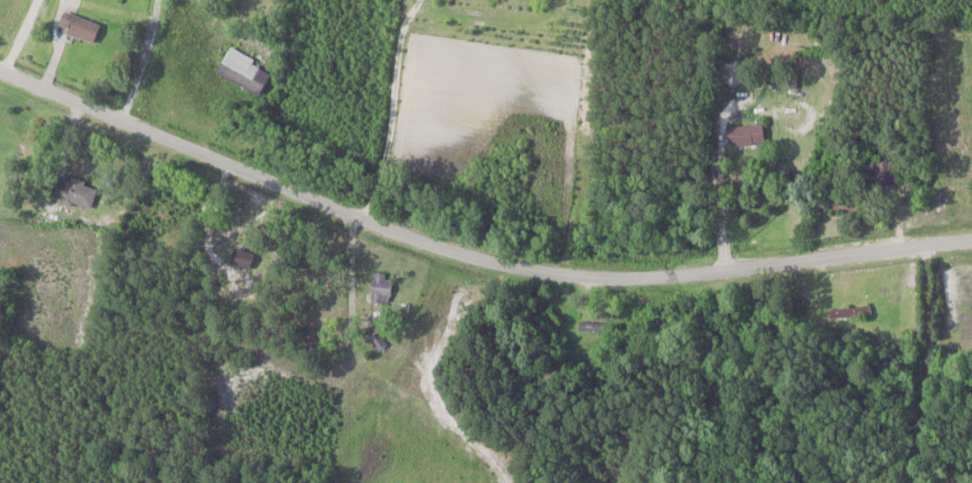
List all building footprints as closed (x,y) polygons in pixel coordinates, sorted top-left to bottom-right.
[(93,43),(99,25),(63,11),(56,29),(93,43)] [(216,72),(260,95),(273,69),(229,47),(216,72)] [(775,87),(797,87),(797,69),(775,69),(775,87)] [(763,124),(728,126),(729,145),(764,143),(763,124)] [(895,182),(891,165),(877,168),(882,185),(895,182)] [(62,173),(52,195),(88,211),(98,189),(62,173)] [(371,303),(389,303),(389,273),(371,273),(371,303)] [(839,308),(840,316),(870,315),(869,307),(839,308)] [(579,332),(621,332),(621,322),(579,322),(579,332)]
